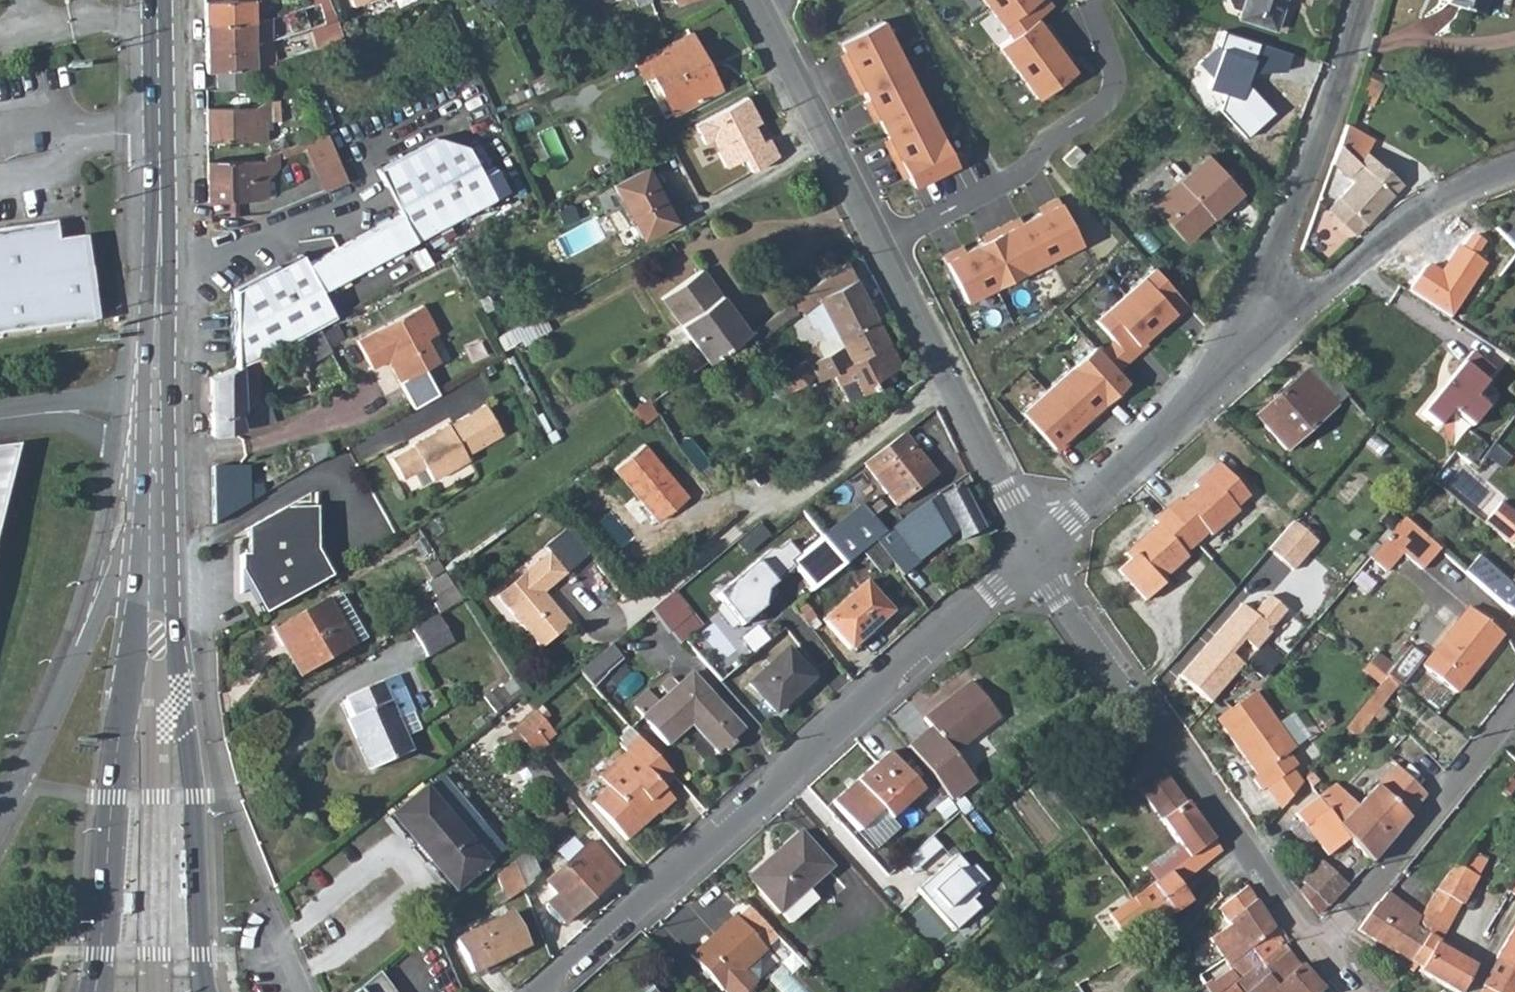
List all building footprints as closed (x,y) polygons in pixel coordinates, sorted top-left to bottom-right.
[(251,0),(231,0),(213,1),(205,1),(205,24),(251,23),(251,0)] [(310,14),(307,15),(310,26),(336,18),(329,0),(320,0),(311,3),(308,4),(310,14)] [(1004,34),(1033,13),(1048,1),(1047,0),(981,0),(1004,34)] [(1240,19),(1275,30),(1285,0),(1246,0),(1240,19)] [(1446,4),(1481,14),(1485,0),(1447,0),(1446,4)] [(1004,34),(992,43),(1031,97),(1068,67),(1033,13),(1004,34)] [(272,16),(251,23),(205,24),(206,47),(250,45),(273,38),(272,16)] [(951,162),(879,16),(835,40),(909,184),(951,162)] [(344,39),(336,18),(310,26),(317,48),(344,39)] [(701,67),(707,64),(690,33),(636,60),(645,76),(653,73),(674,112),(714,92),(701,67)] [(273,38),(250,45),(206,47),(206,71),(216,70),(247,68),(255,67),(274,61),(279,59),(273,38)] [(274,61),(255,67),(259,80),(278,74),(274,61)] [(216,70),(218,89),(248,87),(247,68),(216,70)] [(207,141),(252,141),(252,138),(252,121),(263,121),(279,120),(278,99),(271,99),(268,100),(250,107),(207,108),(207,141)] [(252,138),(264,138),(263,121),(252,121),(252,138)] [(1401,182),(1384,166),(1382,167),(1374,176),(1359,162),(1368,153),(1372,147),(1347,125),(1328,177),(1333,182),(1341,172),(1352,182),(1328,208),(1345,224),(1355,214),(1364,223),(1401,182)] [(324,190),(346,181),(325,131),(302,140),(304,145),(324,190)] [(497,194),(487,176),(472,148),(469,144),(441,135),(378,166),(391,191),(400,210),(304,260),(301,252),(231,287),(231,299),(233,365),(267,351),(274,347),(283,343),(293,337),(294,337),(298,334),(319,324),(335,316),(320,286),(497,194)] [(290,151),(304,145),(302,140),(288,146),(290,151)] [(290,151),(288,146),(264,155),(269,167),(293,158),(290,151)] [(1212,217),(1241,191),(1207,153),(1151,203),(1182,238),(1209,214),(1212,217)] [(1368,153),(1359,162),(1374,176),(1382,167),(1368,153)] [(248,181),(248,165),(258,164),(258,160),(252,160),(208,161),(208,201),(248,200),(248,198),(248,181)] [(680,219),(651,165),(620,182),(648,235),(680,219)] [(257,198),(256,181),(248,181),(248,198),(257,198)] [(1055,201),(940,256),(961,298),(1076,240),(1055,201)] [(0,232),(0,271),(60,263),(56,240),(53,225),(0,232)] [(1476,255),(1501,276),(1514,257),(1514,246),(1498,227),(1476,255)] [(60,263),(0,271),(0,332),(91,319),(79,236),(56,240),(60,263)] [(876,317),(849,261),(848,262),(822,280),(823,282),(790,306),(788,304),(750,331),(756,341),(795,314),(793,311),(798,308),(801,312),(803,311),(819,300),(828,317),(837,336),(876,317)] [(1187,307),(1148,265),(1091,315),(1111,337),(1129,357),(1187,307)] [(702,266),(662,295),(672,308),(712,281),(702,266)] [(712,281),(672,308),(708,361),(747,333),(731,309),(726,312),(716,297),(720,293),(712,281)] [(720,293),(716,297),(726,312),(731,309),(720,293)] [(842,344),(837,336),(828,317),(819,300),(803,311),(811,325),(817,327),(823,340),(818,342),(817,346),(822,355),(842,344)] [(446,334),(429,301),(362,335),(377,366),(394,358),(403,376),(440,358),(432,341),(446,334)] [(497,337),(505,353),(523,341),(525,344),(552,327),(542,312),(497,337)] [(335,316),(319,324),(331,348),(347,339),(335,316)] [(806,358),(780,376),(790,390),(815,374),(819,380),(833,373),(845,397),(875,384),(872,378),(899,364),(876,317),(837,336),(842,344),(822,355),(808,362),(806,358)] [(294,337),(302,364),(331,348),(319,324),(298,334),(294,337)] [(1111,337),(1097,349),(1116,370),(1129,357),(1111,337)] [(1097,349),(1091,343),(1015,408),(1054,449),(1124,379),(1116,370),(1097,349)] [(1479,395),(1497,364),(1466,346),(1425,415),(1442,425),(1451,410),(1476,424),(1490,402),(1479,395)] [(222,370),(211,375),(211,415),(260,404),(260,370),(266,368),(264,362),(270,360),(267,351),(233,365),(222,370)] [(1332,408),(1344,397),(1332,384),(1319,369),(1306,379),(1332,408)] [(1306,379),(1302,374),(1252,418),(1282,452),(1332,408),(1306,379)] [(643,426),(659,414),(651,401),(648,396),(632,409),(643,426)] [(260,404),(211,415),(211,434),(217,433),(243,427),(274,419),(269,402),(260,404)] [(391,457),(402,478),(414,472),(421,486),(432,480),(469,461),(466,456),(503,436),(487,406),(450,426),(449,425),(412,444),(413,445),(391,457)] [(1473,458),(1484,446),(1468,432),(1457,445),(1473,458)] [(934,474),(903,433),(863,464),(895,504),(934,474)] [(308,447),(315,464),(330,455),(325,443),(308,447)] [(648,443),(617,466),(660,521),(690,497),(648,443)] [(23,445),(0,448),(0,531),(23,445)] [(1439,471),(1454,483),(1470,463),(1455,451),(1449,458),(1441,467),(1442,468),(1439,471)] [(275,470),(272,459),(249,466),(252,478),(275,470)] [(1154,518),(1157,522),(1132,543),(1139,551),(1129,560),(1117,570),(1144,601),(1163,584),(1161,581),(1189,556),(1186,552),(1208,533),(1211,536),(1239,511),(1236,508),(1250,496),(1218,461),(1194,483),(1196,486),(1182,499),(1179,497),(1154,518)] [(213,522),(248,502),(248,485),(247,465),(212,465),(213,522)] [(248,485),(248,502),(264,493),(261,482),(248,485)] [(984,528),(961,483),(939,495),(938,493),(884,533),(874,541),(902,576),(919,564),(917,562),(957,531),(961,539),(984,528)] [(868,512),(862,504),(836,524),(843,532),(868,512)] [(1514,552),(1514,517),(1499,504),(1482,524),(1514,552)] [(836,524),(822,536),(845,564),(874,541),(884,533),(868,512),(843,532),(836,524)] [(248,599),(262,625),(329,585),(313,559),(314,516),(281,516),(243,541),(243,567),(239,567),(240,605),(248,599)] [(1405,556),(1418,569),(1438,547),(1405,518),(1386,539),(1405,556)] [(1293,521),(1268,549),(1297,575),(1322,547),(1293,521)] [(747,551),(770,533),(761,522),(739,541),(747,551)] [(845,564),(822,536),(799,555),(790,563),(794,568),(810,592),(845,564)] [(1386,539),(1370,558),(1388,575),(1405,556),(1386,539)] [(790,563),(799,555),(786,540),(722,592),(746,621),(767,604),(772,586),(794,568),(790,563)] [(1132,543),(1122,552),(1129,560),(1139,551),(1132,543)] [(563,575),(547,553),(493,594),(536,649),(568,625),(542,591),(563,575)] [(1465,572),(1466,572),(1489,593),(1514,616),(1514,573),(1508,581),(1480,556),(1465,572)] [(1466,572),(1455,584),(1479,605),(1489,593),(1466,572)] [(449,576),(432,588),(448,616),(466,605),(449,576)] [(870,630),(889,611),(863,582),(821,619),(846,647),(868,627),(870,630)] [(649,609),(667,630),(690,612),(672,590),(649,609)] [(1177,679),(1206,705),(1239,667),(1225,655),(1237,642),(1251,654),(1266,637),(1262,635),(1279,615),(1263,602),(1249,618),(1238,608),(1177,679)] [(305,685),(366,649),(340,605),(329,612),(327,609),(272,642),(281,659),(288,656),(305,685)] [(1456,692),(1502,634),(1470,609),(1424,667),(1456,692)] [(702,626),(690,612),(667,630),(680,645),(702,626)] [(753,650),(767,637),(756,624),(742,637),(753,650)] [(425,630),(398,646),(412,670),(439,655),(425,630)] [(589,684),(621,656),(610,643),(578,671),(589,684)] [(773,710),(810,676),(785,649),(749,683),(773,710)] [(1367,660),(1385,674),(1393,664),(1375,650),(1367,660)] [(1385,674),(1367,660),(1360,668),(1378,683),(1385,674)] [(690,673),(659,701),(646,687),(631,700),(643,715),(639,719),(665,748),(690,725),(718,755),(743,730),(690,673)] [(1343,726),(1356,736),(1397,685),(1385,674),(1378,683),(1343,726)] [(350,728),(353,735),(406,703),(394,681),(379,689),(346,706),(356,725),(350,728)] [(951,753),(998,715),(970,681),(923,718),(932,730),(908,748),(951,803),(976,783),(951,753)] [(500,703),(510,695),(502,683),(492,690),(500,703)] [(1284,751),(1291,747),(1253,691),(1216,718),(1255,773),(1250,777),(1259,789),(1266,784),(1290,767),(1294,764),(1284,751)] [(406,703),(353,735),(360,748),(363,747),(380,778),(415,759),(412,754),(424,738),(408,707),(406,703)] [(538,705),(511,729),(530,753),(545,740),(542,736),(536,728),(547,717),(538,705)] [(547,717),(536,728),(542,736),(554,725),(547,717)] [(1324,727),(1330,724),(1326,719),(1321,723),(1324,727)] [(519,762),(530,753),(511,729),(500,739),(519,762)] [(636,736),(623,747),(625,749),(613,761),(621,771),(594,800),(628,839),(658,809),(660,812),(675,797),(665,785),(673,778),(636,736)] [(1147,751),(1124,769),(1178,842),(1188,857),(1211,838),(1147,751)] [(889,753),(834,802),(860,830),(883,810),(891,819),(923,790),(889,753)] [(555,791),(559,788),(539,764),(535,759),(527,765),(547,791),(552,788),(555,791)] [(1266,784),(1280,804),(1300,780),(1290,767),(1266,784)] [(1373,859),(1378,853),(1424,795),(1397,767),(1357,806),(1335,785),(1318,798),(1348,839),(1347,840),(1370,862),(1373,859)] [(423,786),(390,814),(421,852),(453,891),(487,862),(455,824),(423,786)] [(1315,839),(1326,855),(1348,839),(1318,798),(1296,814),(1301,821),(1315,839)] [(938,830),(947,821),(937,808),(927,817),(938,830)] [(891,819),(883,810),(860,830),(869,839),(891,819)] [(1315,839),(1301,821),(1292,828),(1305,846),(1315,839)] [(809,888),(833,866),(802,831),(776,855),(779,858),(754,882),(792,922),(818,898),(809,888)] [(931,838),(921,846),(930,857),(940,850),(931,838)] [(1175,884),(1220,851),(1211,838),(1188,857),(1177,865),(1155,880),(1111,913),(1123,929),(1142,914),(1151,927),(1187,900),(1175,884)] [(573,914),(618,873),(590,842),(544,883),(557,895),(549,903),(548,909),(559,920),(565,921),(573,914)] [(1178,842),(1146,866),(1155,880),(1177,865),(1188,857),(1178,842)] [(921,846),(900,863),(909,874),(930,857),(921,846)] [(523,890),(537,877),(526,849),(511,861),(522,888),(523,890)] [(954,858),(912,891),(947,935),(974,913),(967,904),(973,900),(970,897),(983,886),(970,870),(966,873),(954,858)] [(496,874),(507,901),(522,888),(511,861),(496,874)] [(1298,890),(1317,914),(1346,886),(1319,861),(1301,880),(1304,884),(1298,890)] [(1450,873),(1436,890),(1460,905),(1460,904),(1471,886),(1450,873)] [(1225,959),(1227,962),(1272,927),(1253,897),(1245,886),(1219,908),(1228,924),(1211,937),(1225,959)] [(1460,905),(1436,890),(1419,919),(1415,926),(1426,934),(1411,961),(1407,967),(1412,971),(1416,965),(1420,967),(1419,971),(1456,991),(1460,991),(1469,977),(1475,966),(1437,945),(1442,939),(1460,905)] [(1383,946),(1389,950),(1411,961),(1426,934),(1415,926),(1407,921),(1412,913),(1388,893),(1387,892),(1378,903),(1377,903),(1358,929),(1383,946)] [(1500,908),(1510,914),(1514,907),(1514,895),(1510,892),(1500,908)] [(126,914),(127,894),(121,894),(119,913),(122,914),(126,914)] [(694,954),(725,988),(726,987),(730,991),(747,991),(761,978),(752,967),(780,940),(748,903),(694,954)] [(523,945),(507,912),(454,940),(470,972),(523,945)] [(1412,913),(1407,921),(1415,926),(1419,919),(1412,913)] [(1495,957),(1497,957),(1514,969),(1514,924),(1495,957)] [(433,991),(454,991),(459,988),(434,925),(414,941),(433,991)] [(1239,977),(1282,943),(1282,942),(1272,927),(1227,962),(1220,969),(1232,983),(1238,978),(1239,977)] [(1238,978),(1232,983),(1220,969),(1212,976),(1210,977),(1200,985),(1207,991),(1220,991),(1221,991),(1222,991),(1320,991),(1322,990),(1303,969),(1298,963),(1293,956),(1286,948),(1282,943),(1239,977),(1238,978)] [(1497,957),(1483,986),(1479,991),(1514,991),(1514,969),(1497,957)] [(383,966),(376,971),(392,990),(399,985),(383,966)] [(399,985),(392,990),(376,971),(351,991),(405,991),(399,985)]
